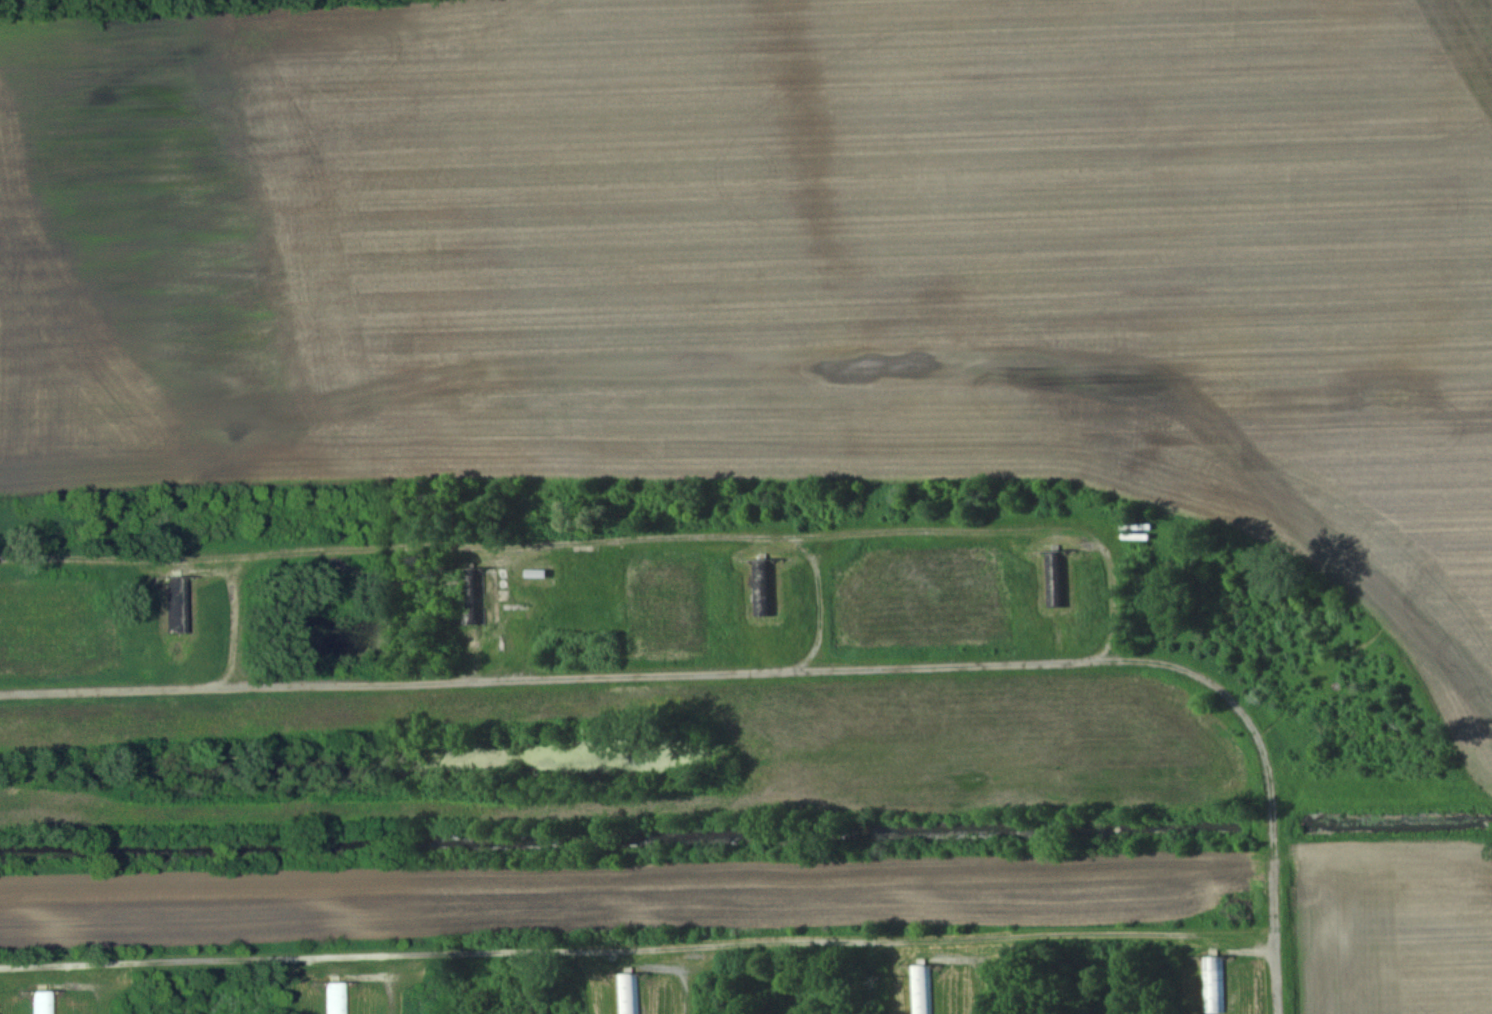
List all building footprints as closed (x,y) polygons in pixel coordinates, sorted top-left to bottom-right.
[(168,634),(187,634),(187,589),(168,589),(168,634)]
